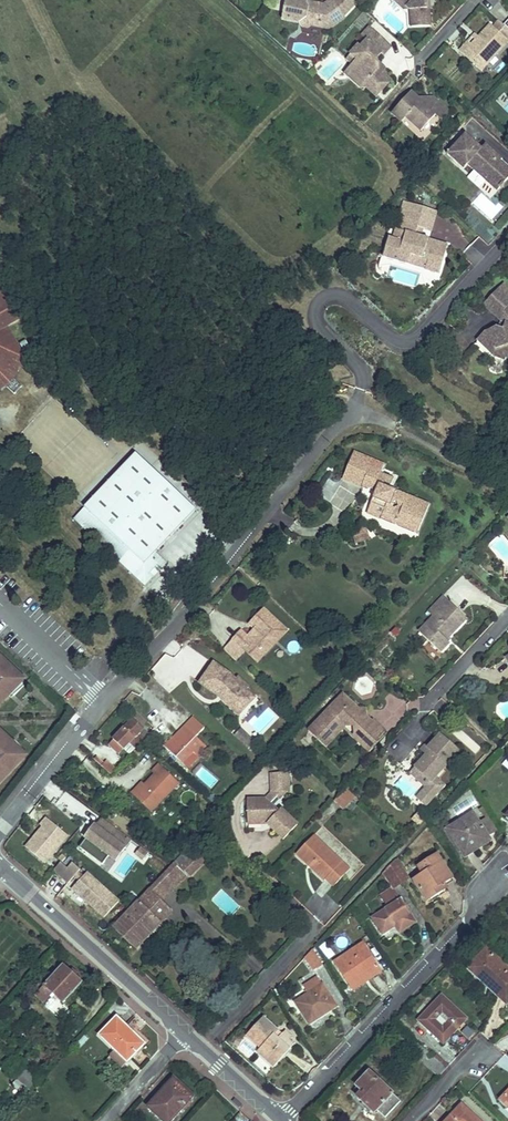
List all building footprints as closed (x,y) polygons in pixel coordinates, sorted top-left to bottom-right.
[(282,20),(300,23),(307,18),(311,25),(329,29),(345,18),(344,16),(352,7),(345,1),(338,8),(334,1),(333,0),(330,0),(321,6),(320,4),(313,2),(312,5),(309,7),(306,4),(307,1),(300,0),(286,0),(282,20)] [(404,10),(410,10),(399,0),(395,0),(394,1),(404,10)] [(410,10),(411,27),(431,26),(430,8),(427,9),(427,0),(399,0),(410,10)] [(302,26),(308,27),(311,25),(307,18),(300,23),(302,26)] [(506,38),(507,36),(507,29),(499,21),(493,27),(506,38)] [(481,71),(507,42),(507,40),(506,38),(493,27),(491,24),(479,37),(472,45),(468,42),(460,51),(481,71)] [(391,46),(370,27),(362,36),(367,40),(360,47),(358,46),(350,54),(357,60),(352,65),(353,73),(360,80),(361,88),(367,88),(376,97),(391,81),(385,75),(384,68),(378,68),(377,61),(377,58),(381,53),(383,55),(391,46)] [(468,42),(472,45),(479,37),(476,34),(468,42)] [(346,59),(352,65),(357,60),(350,54),(346,59)] [(345,73),(361,88),(360,80),(353,73),(352,65),(345,73)] [(418,84),(413,90),(422,98),(427,91),(418,84)] [(406,118),(421,131),(435,115),(436,114),(419,99),(411,92),(392,113),(402,122),(406,118)] [(433,97),(419,99),(436,114),(435,115),(442,121),(449,112),(433,97)] [(447,154),(464,169),(468,165),(475,171),(479,171),(487,178),(485,181),(497,191),(500,187),(501,188),(504,184),(507,179),(507,178),(504,174),(507,170),(507,167),(501,160),(502,158),(485,143),(481,148),(466,133),(447,154)] [(475,171),(485,181),(487,178),(479,171),(475,171)] [(425,270),(439,274),(448,245),(429,239),(427,245),(421,243),(423,237),(422,237),(417,235),(425,208),(404,202),(398,222),(402,223),(400,230),(396,229),(393,239),(389,238),(383,258),(409,265),(412,256),(428,260),(425,270)] [(417,235),(422,237),(424,229),(431,231),(437,211),(425,208),(417,235)] [(409,265),(425,270),(428,260),(412,256),(409,265)] [(507,358),(507,288),(503,283),(492,296),(505,309),(497,317),(502,321),(505,324),(503,329),(499,328),(496,327),(486,332),(494,350),(492,355),(505,360),(506,357),(507,358)] [(5,384),(13,377),(17,374),(30,352),(11,326),(11,324),(20,314),(0,295),(0,388),(5,384)] [(484,305),(497,317),(505,309),(492,296),(484,305)] [(477,341),(492,355),(494,350),(486,332),(477,341)] [(22,385),(13,377),(5,384),(15,393),(22,385)] [(50,395),(37,383),(32,388),(45,401),(50,395)] [(355,451),(348,467),(348,468),(366,476),(362,487),(376,493),(371,504),(385,509),(381,519),(418,534),(430,505),(389,488),(393,478),(381,473),(385,463),(355,451)] [(136,454),(74,519),(145,586),(153,578),(149,574),(158,564),(151,557),(155,553),(195,510),(136,454)] [(343,480),(362,487),(366,476),(348,468),(343,480)] [(371,504),(367,513),(381,519),(385,509),(371,504)] [(366,528),(360,530),(363,541),(369,539),(366,528)] [(356,543),(363,541),(360,530),(353,533),(356,543)] [(149,574),(153,578),(166,563),(155,553),(151,557),(158,564),(149,574)] [(434,617),(449,601),(444,596),(428,613),(434,617)] [(466,618),(449,601),(434,617),(419,632),(440,652),(449,643),(446,640),(466,618)] [(233,640),(245,651),(257,663),(263,657),(263,650),(274,638),(281,638),(288,630),(264,608),(250,624),(255,629),(258,631),(252,637),(249,640),(241,631),(233,640)] [(249,635),(252,637),(258,631),(255,629),(249,635)] [(263,657),(281,638),(274,638),(263,650),(263,657)] [(233,640),(224,650),(236,661),(245,651),(233,640)] [(22,680),(0,659),(0,704),(22,680)] [(200,683),(214,663),(212,661),(198,681),(200,683)] [(214,663),(200,683),(217,695),(219,692),(232,704),(237,699),(246,708),(255,698),(245,689),(248,686),(239,678),(237,680),(230,674),(214,663)] [(217,695),(239,715),(246,708),(237,699),(232,704),(219,692),(217,695)] [(369,752),(387,734),(372,720),(371,721),(366,716),(359,716),(358,709),(342,694),(308,730),(326,747),(344,728),(346,726),(354,725),(362,733),(363,741),(360,744),(369,752)] [(197,757),(207,746),(196,737),(205,728),(194,717),(170,743),(167,741),(163,745),(182,763),(192,752),(197,757)] [(119,754),(124,749),(129,743),(135,748),(135,749),(145,739),(139,733),(143,728),(133,718),(109,745),(119,754)] [(346,726),(344,728),(360,744),(363,741),(362,733),(354,725),(346,726)] [(143,728),(139,733),(145,739),(149,734),(143,728)] [(234,735),(244,744),(247,740),(252,745),(255,743),(241,729),(234,735)] [(25,756),(0,733),(0,782),(25,756)] [(427,754),(415,767),(432,782),(427,786),(417,798),(426,806),(444,785),(435,777),(459,751),(440,734),(429,746),(432,748),(427,754)] [(249,749),(252,745),(247,740),(244,744),(249,749)] [(129,743),(124,749),(129,754),(135,748),(129,743)] [(427,754),(432,748),(429,746),(427,744),(421,750),(427,754)] [(97,757),(94,759),(101,766),(104,763),(97,757)] [(104,763),(101,766),(111,775),(115,770),(106,761),(104,763)] [(151,813),(179,783),(159,764),(152,771),(155,774),(145,784),(134,796),(151,813)] [(432,782),(415,767),(411,772),(427,786),(432,782)] [(289,773),(271,774),(271,791),(288,791),(289,791),(289,773)] [(134,796),(145,784),(142,782),(131,794),(134,796)] [(343,809),(355,797),(346,788),(334,801),(343,809)] [(271,791),(265,799),(270,804),(277,797),(279,799),(288,791),(271,791)] [(79,817),(86,808),(67,794),(60,803),(79,817)] [(265,799),(253,799),(253,809),(248,809),(248,819),(253,825),(262,824),(264,822),(283,839),(297,824),(281,809),(278,812),(270,804),(265,799)] [(481,824),(483,828),(488,836),(498,829),(483,807),(479,810),(482,815),(485,817),(487,820),(481,824)] [(465,858),(477,850),(474,845),(488,836),(483,828),(481,824),(473,812),(446,830),(465,858)] [(68,836),(46,818),(40,825),(42,827),(33,838),(37,841),(29,850),(45,864),(68,836)] [(80,848),(103,865),(109,857),(115,862),(132,840),(102,818),(96,825),(95,824),(84,839),(85,840),(80,848)] [(296,854),(307,864),(309,862),(320,872),(318,874),(325,881),(326,879),(333,886),(344,875),(337,867),(342,862),(314,835),(296,854)] [(491,841),(488,836),(474,845),(477,850),(491,841)] [(25,847),(29,850),(37,841),(33,838),(25,847)] [(149,853),(141,847),(135,854),(143,860),(149,853)] [(182,855),(197,869),(204,862),(188,847),(181,854),(182,855)] [(160,879),(171,891),(187,875),(189,877),(197,869),(182,855),(160,879)] [(423,875),(414,881),(427,901),(447,889),(444,884),(452,878),(437,855),(418,867),(423,875)] [(409,879),(396,860),(391,865),(402,884),(409,879)] [(54,871),(68,884),(74,877),(78,872),(81,870),(73,863),(68,868),(61,862),(54,871)] [(309,862),(307,864),(318,874),(320,872),(309,862)] [(337,867),(344,875),(350,869),(342,862),(337,867)] [(393,888),(394,889),(402,884),(391,865),(383,874),(393,888)] [(72,889),(101,915),(104,918),(119,901),(87,872),(83,876),(79,881),(72,889)] [(79,881),(83,876),(78,872),(74,877),(79,881)] [(149,891),(160,902),(171,891),(160,879),(149,891)] [(399,932),(415,922),(394,889),(393,888),(380,896),(388,908),(373,918),(383,934),(395,926),(399,932)] [(114,928),(136,949),(171,912),(160,902),(149,891),(114,928)] [(368,980),(373,977),(381,971),(363,943),(335,962),(349,984),(365,974),(368,980)] [(323,964),(312,949),(305,958),(313,971),(323,964)] [(507,1004),(507,1003),(507,969),(487,949),(468,969),(507,1004)] [(44,987),(52,994),(62,1004),(81,983),(63,967),(44,987)] [(365,974),(349,984),(353,990),(368,980),(365,974)] [(308,994),(295,1002),(309,1024),(337,1007),(317,976),(303,985),(308,994)] [(52,994),(44,987),(37,995),(44,1002),(52,994)] [(410,1010),(424,995),(421,993),(407,1008),(410,1010)] [(442,996),(419,1021),(441,1041),(451,1031),(453,1033),(466,1019),(442,996)] [(117,1017),(99,1035),(117,1053),(112,1058),(122,1068),(145,1044),(117,1017)] [(294,1044),(290,1040),(282,1034),(281,1036),(277,1033),(279,1031),(264,1017),(250,1033),(264,1046),(261,1049),(257,1053),(273,1067),(294,1044)] [(395,1021),(387,1029),(403,1043),(410,1035),(395,1021)] [(292,1038),(285,1031),(282,1034),(290,1040),(292,1038)] [(443,1043),(453,1033),(451,1031),(441,1041),(443,1043)] [(264,1046),(250,1033),(247,1036),(261,1049),(264,1046)] [(403,1043),(431,1069),(438,1061),(434,1057),(410,1035),(403,1043)] [(79,1050),(89,1039),(85,1036),(75,1046),(79,1050)] [(438,1061),(446,1068),(449,1066),(437,1055),(434,1057),(438,1061)] [(10,1074),(30,1092),(42,1078),(22,1061),(10,1074)] [(431,1069),(439,1077),(446,1068),(438,1061),(431,1069)] [(370,1072),(357,1086),(355,1089),(355,1091),(355,1094),(356,1096),(374,1113),(377,1109),(385,1117),(400,1101),(370,1072)] [(176,1092),(181,1086),(174,1079),(168,1085),(176,1092)] [(183,1110),(190,1101),(194,1097),(181,1086),(176,1092),(168,1085),(148,1107),(163,1120),(172,1120),(183,1110)] [(240,1109),(243,1106),(235,1099),(232,1102),(240,1109)] [(192,1103),(190,1101),(183,1110),(184,1111),(192,1103)] [(446,1120),(479,1120),(461,1105),(446,1120)]
